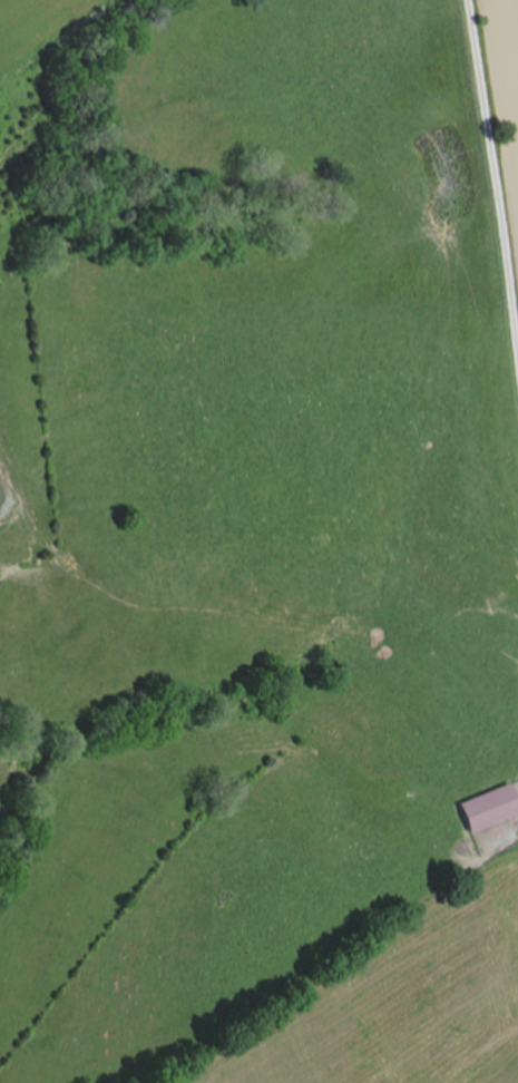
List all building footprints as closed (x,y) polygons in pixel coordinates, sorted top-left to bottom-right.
[(468,833),(517,816),(517,808),(510,785),(458,803),(468,833)]
